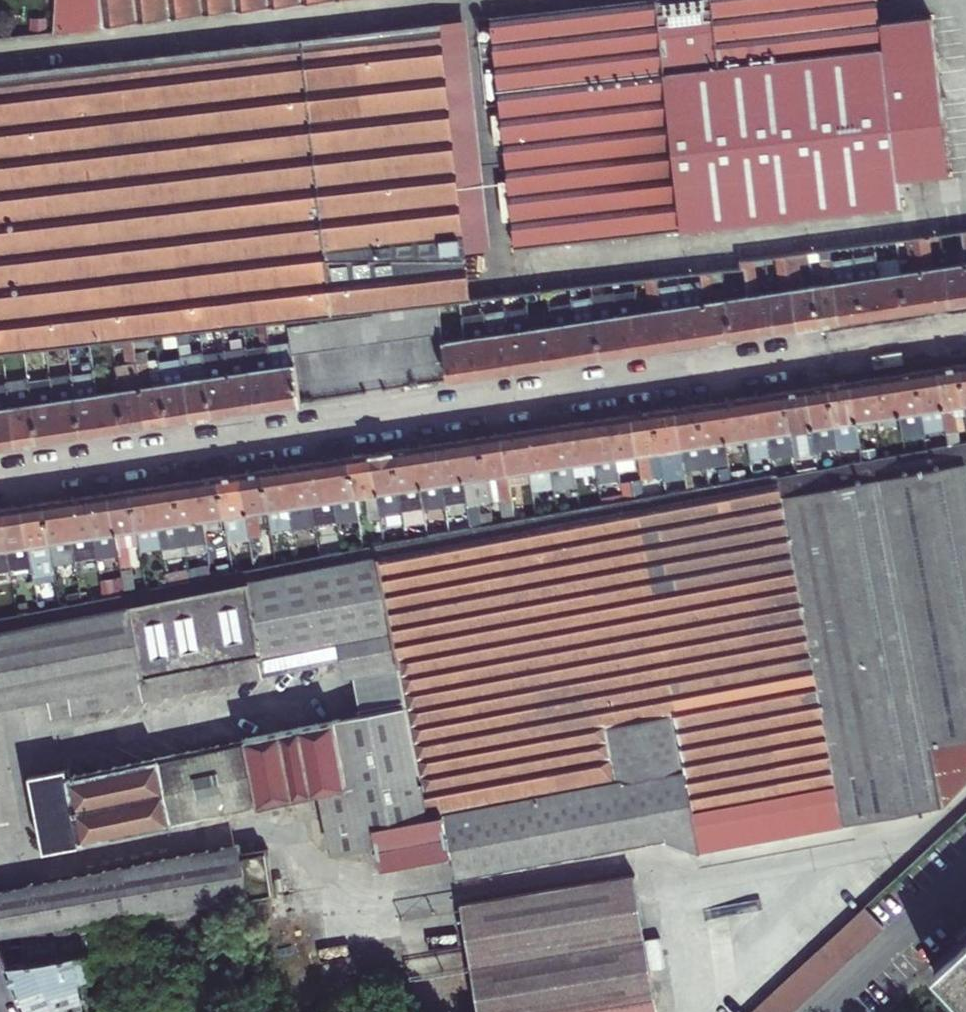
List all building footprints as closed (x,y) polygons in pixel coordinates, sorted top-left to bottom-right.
[(104,26),(329,0),(58,0),(57,8),(56,30),(104,26)] [(488,18),(513,248),(900,204),(896,179),(947,173),(928,17),(877,23),(874,0),(643,0),(488,18)] [(132,338),(154,336),(176,333),(198,331),(220,328),(242,326),(263,323),(285,321),(286,321),(297,319),(311,318),(322,316),(336,315),(349,313),(360,312),(373,311),(385,309),(397,308),(410,306),(422,305),(435,304),(468,300),(438,24),(0,73),(0,354),(22,351),(44,348),(66,346),(88,343),(110,341),(122,339),(132,338)] [(927,237),(916,238),(927,310),(948,307),(942,267),(932,269),(927,237)] [(899,273),(905,313),(927,310),(916,238),(905,240),(910,271),(899,273)] [(948,307),(965,304),(965,274),(961,240),(950,241),(954,266),(942,267),(948,307)] [(887,275),(884,251),(874,252),(875,257),(883,316),(905,313),(899,273),(887,275)] [(785,256),(796,330),(818,326),(812,286),(801,288),(797,264),(808,263),(807,253),(785,256)] [(768,293),(774,333),(796,330),(785,256),(774,257),(779,291),(768,293)] [(852,260),(861,320),(883,316),(875,257),(852,260)] [(812,286),(818,326),(839,323),(831,263),(830,259),(819,261),(823,285),(812,286)] [(743,272),(752,336),(774,333),(768,293),(757,295),(752,260),(741,262),(743,272)] [(831,263),(839,323),(861,320),(852,260),(831,263)] [(699,283),(708,343),(730,340),(724,299),(713,301),(709,272),(698,274),(699,283)] [(732,274),(735,298),(724,299),(730,340),(752,336),(743,272),(732,274)] [(637,313),(643,353),(665,350),(656,290),(654,279),(643,280),(648,311),(637,313)] [(678,286),(687,346),(708,343),(699,283),(678,286)] [(656,290),(665,350),(687,346),(678,286),(656,290)] [(625,314),(622,290),(612,292),(613,294),(622,356),(643,353),(637,313),(625,314)] [(591,299),(600,359),(622,356),(613,294),(591,297),(591,299)] [(600,359),(591,299),(569,303),(569,305),(578,363),(600,359)] [(525,310),(534,369),(556,366),(550,325),(539,327),(536,303),(525,304),(525,310)] [(439,327),(435,304),(422,305),(427,334),(440,333),(439,327)] [(410,306),(414,336),(427,334),(422,305),(410,306)] [(550,325),(556,366),(578,363),(569,305),(547,308),(550,325)] [(397,308),(402,337),(414,336),(410,306),(397,308)] [(385,309),(390,339),(402,337),(397,308),(385,309)] [(373,311),(378,340),(390,339),(385,309),(373,311)] [(461,324),(469,379),(491,375),(482,315),(481,310),(459,314),(461,324)] [(525,310),(504,313),(513,372),(534,369),(525,310)] [(360,312),(364,341),(378,340),(373,311),(360,312)] [(482,315),(491,375),(513,372),(504,313),(504,311),(482,315)] [(349,313),(353,342),(364,341),(360,312),(349,313)] [(336,315),(340,343),(353,342),(349,313),(336,315)] [(322,316),(327,345),(340,343),(336,315),(322,316)] [(311,318),(315,346),(327,345),(322,316),(311,318)] [(297,319),(302,348),(315,346),(311,318),(297,319)] [(290,345),(290,349),(302,348),(297,319),(286,321),(290,345)] [(461,324),(439,327),(440,333),(448,382),(469,379),(461,324)] [(117,391),(123,431),(145,428),(135,363),(132,338),(122,339),(126,364),(114,365),(115,378),(117,391)] [(249,371),(255,411),(276,408),(266,343),(256,344),(260,368),(249,371)] [(245,348),(249,371),(260,368),(256,344),(245,346),(245,348)] [(268,348),(276,408),(298,405),(292,364),(290,349),(290,345),(268,348)] [(223,352),(232,415),(255,411),(249,371),(245,348),(223,352)] [(205,377),(211,418),(232,415),(223,352),(223,349),(212,351),(215,375),(205,377)] [(100,351),(89,352),(92,369),(93,375),(102,435),(123,431),(117,391),(105,392),(100,351)] [(180,356),(190,421),(211,418),(205,377),(201,352),(190,354),(180,356)] [(149,385),(146,361),(135,363),(145,428),(167,425),(161,383),(149,385)] [(161,383),(167,425),(190,421),(180,362),(158,365),(161,383)] [(965,423),(965,362),(958,364),(963,406),(965,423)] [(956,431),(953,407),(963,406),(958,364),(936,367),(945,427),(945,433),(956,431)] [(945,427),(936,367),(914,371),(923,430),(945,427)] [(914,371),(892,374),(902,436),(924,432),(923,430),(914,371)] [(888,418),(891,441),(902,440),(902,436),(892,374),(870,377),(877,420),(888,418)] [(29,403),(35,444),(58,441),(48,379),(48,375),(38,377),(41,402),(29,403)] [(71,375),(48,379),(58,441),(81,437),(75,397),(71,378),(71,375)] [(75,397),(81,437),(102,435),(93,375),(71,378),(75,397)] [(877,420),(870,377),(848,380),(858,446),(880,443),(877,420)] [(5,385),(14,448),(35,444),(29,403),(26,379),(14,380),(4,382),(5,385)] [(858,446),(848,380),(827,384),(837,446),(837,450),(858,446)] [(827,384),(805,387),(815,449),(837,446),(827,384)] [(14,448),(5,385),(0,386),(0,450),(14,448)] [(783,390),(792,452),(793,454),(815,451),(815,449),(805,387),(783,390)] [(770,453),(770,456),(792,452),(783,390),(761,394),(770,453)] [(770,453),(761,394),(739,397),(745,439),(748,457),(770,453)] [(738,465),(734,441),(745,439),(739,397),(717,400),(726,463),(727,467),(738,465)] [(717,400),(696,404),(706,467),(726,463),(717,400)] [(696,404),(673,407),(683,470),(706,467),(696,404)] [(683,470),(673,407),(653,410),(659,452),(669,450),(673,475),(684,474),(683,470)] [(651,479),(648,454),(659,452),(653,410),(630,414),(641,480),(651,479)] [(641,480),(630,414),(609,417),(615,458),(618,479),(628,477),(629,482),(641,480)] [(615,458),(609,417),(587,420),(596,482),(618,479),(615,458)] [(582,463),(586,488),(597,487),(596,482),(587,420),(565,424),(571,465),(582,463)] [(552,486),(553,493),(575,490),(571,465),(565,424),(543,427),(552,486)] [(543,427),(521,430),(528,472),(531,490),(552,486),(543,427)] [(528,472),(521,430),(500,433),(510,500),(531,496),(531,490),(528,472)] [(496,476),(499,502),(510,500),(500,433),(478,437),(484,478),(496,476)] [(456,440),(466,506),(488,503),(484,478),(478,437),(456,440)] [(451,483),(455,508),(466,506),(456,440),(434,443),(440,485),(451,483)] [(937,807),(965,775),(965,442),(803,472),(803,469),(777,474),(841,825),(937,807)] [(434,443),(413,447),(422,509),(443,506),(440,485),(434,443)] [(407,490),(411,514),(422,512),(422,509),(413,447),(391,450),(398,492),(407,490)] [(398,492),(391,450),(369,453),(379,519),(390,517),(387,493),(398,492)] [(648,454),(651,479),(663,477),(659,452),(648,454)] [(379,519),(369,453),(347,457),(353,498),(365,496),(369,521),(379,519)] [(353,498),(347,457),(325,460),(335,522),(356,518),(353,498)] [(335,522),(325,460),(304,463),(310,504),(321,502),(325,527),(336,526),(335,522)] [(291,526),(291,529),(314,525),(310,504),(304,463),(282,467),(291,526)] [(261,470),(267,511),(269,529),(291,526),(282,467),(261,470)] [(267,511),(261,470),(238,473),(248,538),(259,537),(255,512),(267,511)] [(248,538),(238,473),(217,476),(223,517),(234,516),(238,540),(248,538)] [(395,664),(399,682),(403,704),(68,776),(67,769),(29,777),(43,850),(311,793),(323,854),(376,844),(380,865),(448,852),(453,876),(659,840),(698,852),(841,825),(777,474),(16,619),(0,622),(0,706),(45,697),(49,716),(340,657),(343,674),(372,668),(395,664)] [(223,517),(217,476),(195,480),(205,542),(205,546),(215,544),(211,519),(223,517)] [(484,478),(488,503),(499,502),(496,476),(484,478)] [(180,524),(183,546),(205,542),(195,480),(174,483),(180,524)] [(161,549),(183,546),(180,524),(174,483),(151,486),(160,547),(161,548),(161,549)] [(161,548),(160,547),(151,486),(129,490),(135,530),(138,550),(138,552),(161,548)] [(128,557),(124,532),(135,530),(129,490),(108,493),(118,555),(118,558),(128,557)] [(96,559),(118,555),(108,493),(86,496),(93,537),(96,559)] [(74,565),(84,564),(83,558),(96,557),(93,537),(86,496),(63,500),(73,562),(74,565)] [(48,544),(52,566),(73,562),(63,500),(42,504),(48,544)] [(21,506),(31,571),(31,577),(53,574),(52,566),(48,544),(42,504),(21,506)] [(8,575),(31,571),(21,506),(0,510),(0,521),(5,550),(8,575)] [(223,517),(227,542),(238,540),(234,516),(223,517)] [(8,575),(5,550),(0,551),(0,576),(8,575)] [(395,664),(372,668),(376,687),(399,682),(395,664)] [(129,925),(128,917),(193,907),(249,899),(272,896),(265,850),(238,855),(237,845),(0,891),(0,934),(15,933),(17,941),(90,930),(88,922),(113,919),(114,928),(129,925)] [(475,1011),(573,1011),(668,993),(643,876),(643,872),(454,905),(457,921),(475,1011)] [(800,1003),(810,994),(819,985),(829,976),(839,967),(849,958),(859,949),(869,940),(880,929),(861,909),(850,920),(840,929),(830,938),(821,947),(811,956),(801,965),(791,974),(781,983),(771,993),(761,1002),(751,1011),(750,1011),(791,1011),(800,1003)] [(81,986),(79,979),(135,971),(129,946),(94,952),(93,945),(90,930),(17,941),(18,945),(0,947),(0,951),(18,995),(81,986)] [(933,972),(965,1007),(965,942),(933,972)] [(81,986),(18,995),(25,1011),(69,1011),(86,1008),(87,1011),(96,1011),(125,1004),(121,991),(85,999),(81,986)]
